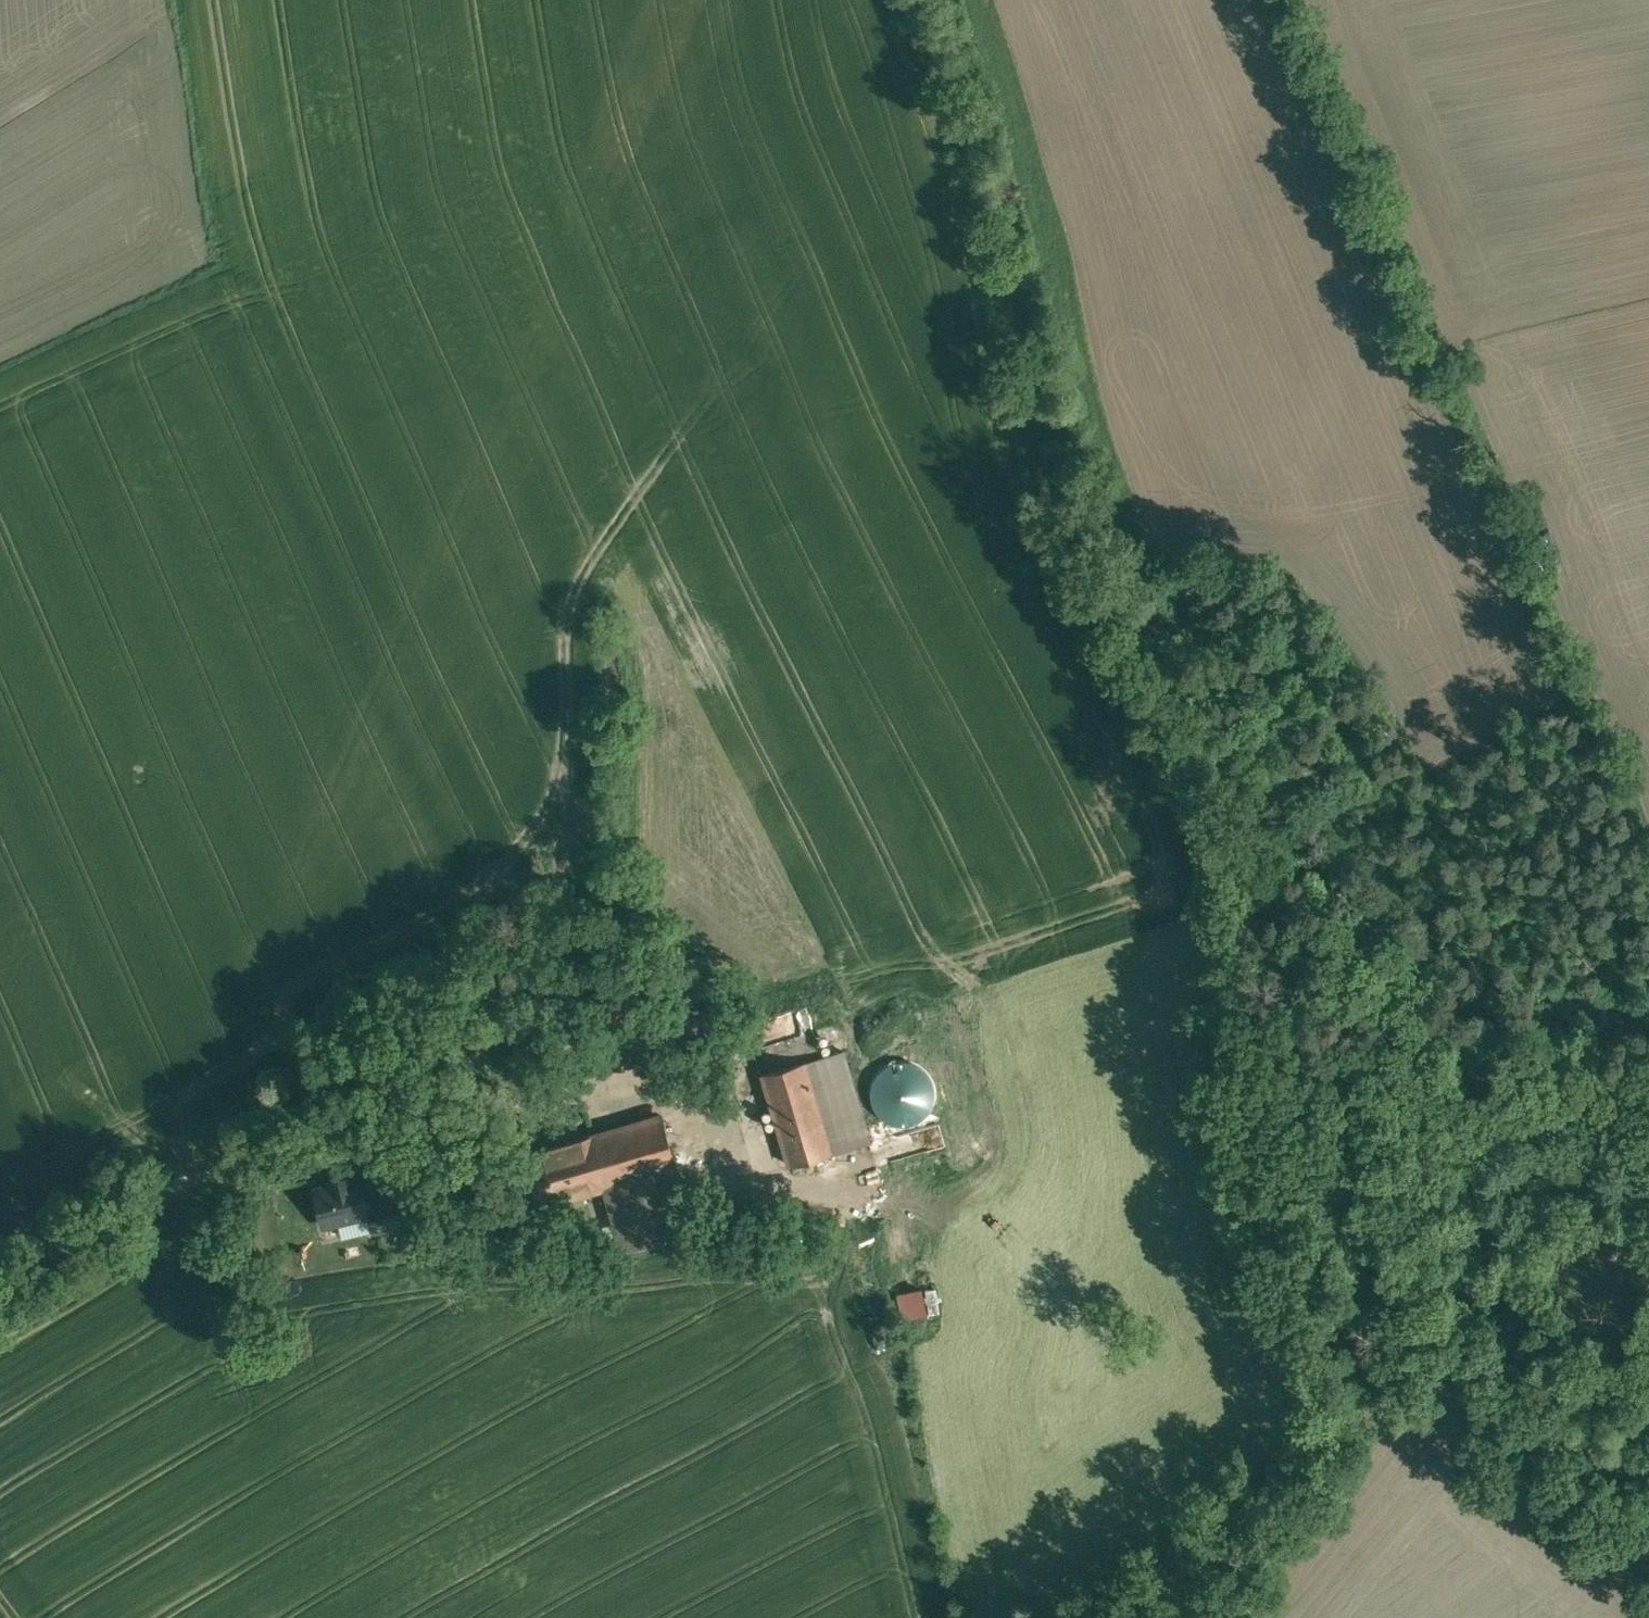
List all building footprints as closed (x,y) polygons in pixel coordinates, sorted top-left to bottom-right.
[(843,1051),(806,1061),(833,1154),(870,1143),(843,1051)] [(806,1061),(764,1074),(791,1166),(833,1154),(806,1061)] [(697,1230),(662,1116),(528,1157),(544,1209),(607,1190),(626,1252),(697,1230)] [(351,1176),(330,1181),(331,1185),(316,1189),(324,1225),(371,1214),(373,1214),(370,1202),(365,1177),(352,1180),(351,1176)] [(398,1196),(370,1202),(373,1214),(371,1214),(375,1231),(405,1224),(398,1196)] [(924,1289),(898,1294),(903,1321),(928,1316),(924,1289)]
